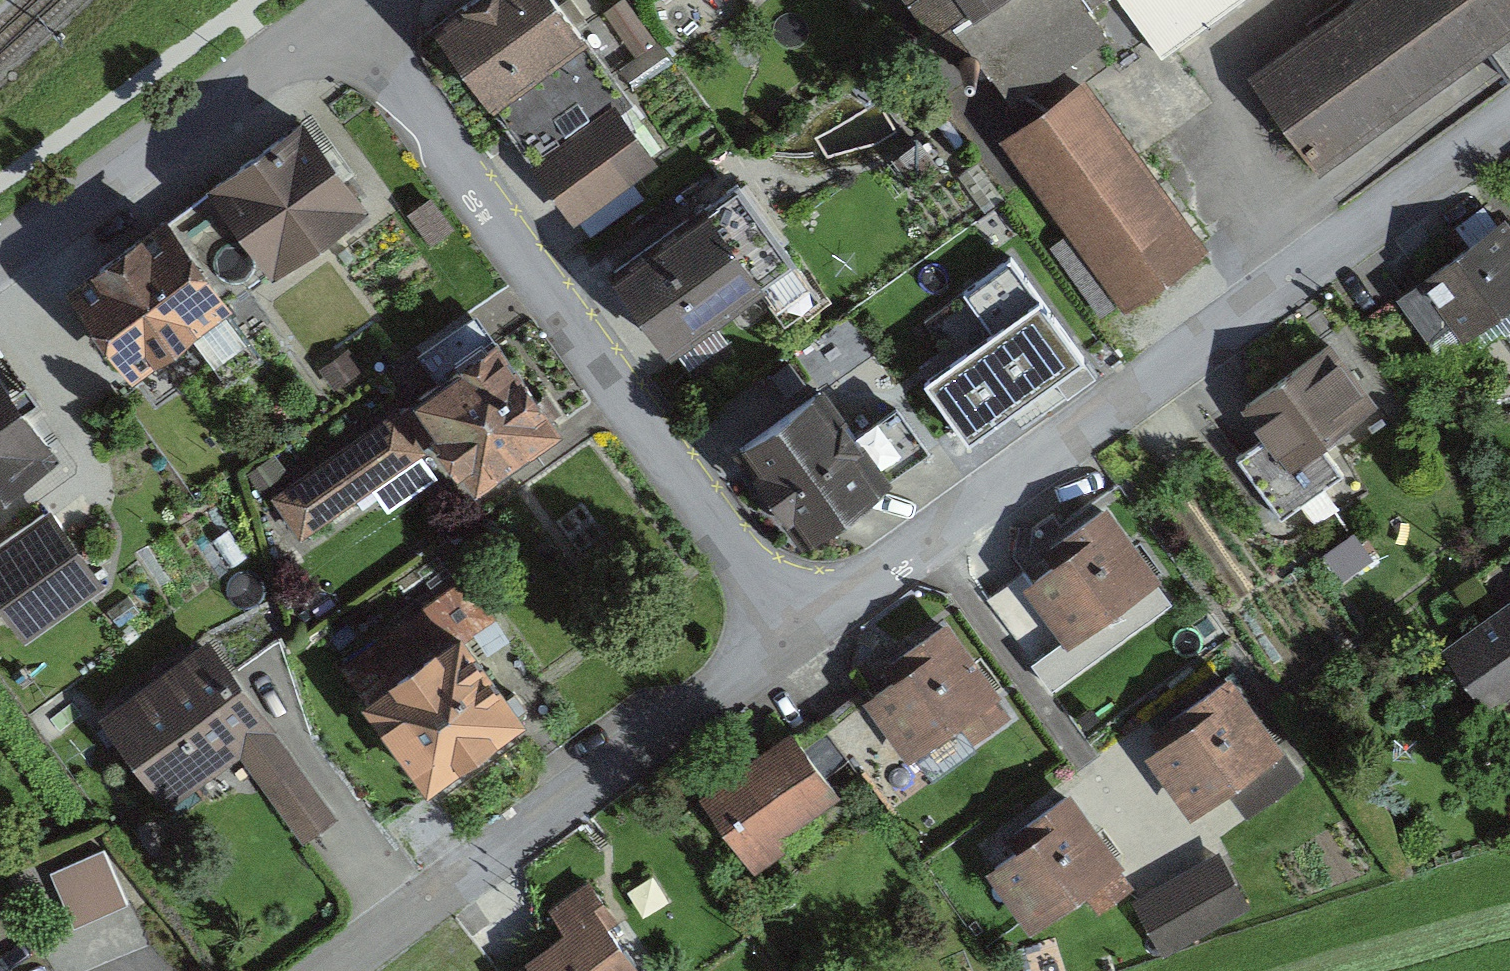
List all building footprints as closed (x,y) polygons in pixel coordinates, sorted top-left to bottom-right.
[(418,20),(559,220),(647,158),(535,0),(446,0),(418,20)] [(967,24),(955,33),(1008,108),(1100,42),(1078,12),(1096,0),(951,0),(967,24)] [(1154,53),(1228,0),(1116,0),(1154,53)] [(1238,69),(1309,171),(1509,31),(1509,0),(1336,0),(1238,69)] [(1204,251),(1076,79),(991,141),(1119,313),(1204,251)] [(360,209),(296,119),(186,195),(250,286),(360,209)] [(706,196),(609,265),(670,351),(767,283),(706,196)] [(132,373),(233,301),(166,209),(66,280),(132,373)] [(1497,213),(1393,297),(1436,351),(1509,292),(1509,229),(1497,213)] [(1083,357),(1014,252),(968,282),(1000,330),(932,375),(969,432),(1083,357)] [(492,339),(264,498),(298,546),(430,454),(459,495),(555,428),(492,339)] [(1329,341),(1238,400),(1278,461),(1369,401),(1329,341)] [(0,375),(0,484),(51,450),(0,375)] [(796,389),(720,439),(784,536),(921,444),(890,399),(830,439),(796,389)] [(1164,606),(1096,505),(1037,545),(1047,559),(1013,582),(1055,644),(1100,613),(1117,638),(1164,606)] [(47,508),(0,542),(0,611),(24,643),(104,585),(47,508)] [(1435,654),(1484,717),(1509,697),(1509,596),(1435,654)] [(440,623),(342,691),(412,790),(510,722),(440,623)] [(1007,722),(936,625),(879,666),(889,680),(855,705),(898,764),(957,720),(976,746),(1007,722)] [(200,630),(87,711),(157,808),(231,755),(291,838),(331,810),(200,630)] [(1079,642),(1039,659),(1050,685),(1090,668),(1079,642)] [(1297,783),(1221,676),(1155,722),(1166,738),(1140,756),(1180,813),(1218,787),(1242,822),(1297,783)] [(785,733),(693,797),(743,868),(835,804),(785,733)] [(1125,896),(1056,799),(1004,836),(1012,848),(975,874),(1019,935),(1075,896),(1091,919),(1125,896)] [(50,870),(74,926),(129,902),(104,846),(50,870)] [(1214,857),(1132,903),(1163,958),(1245,912),(1214,857)] [(518,956),(526,970),(639,970),(592,885),(541,913),(554,937),(518,956)]
